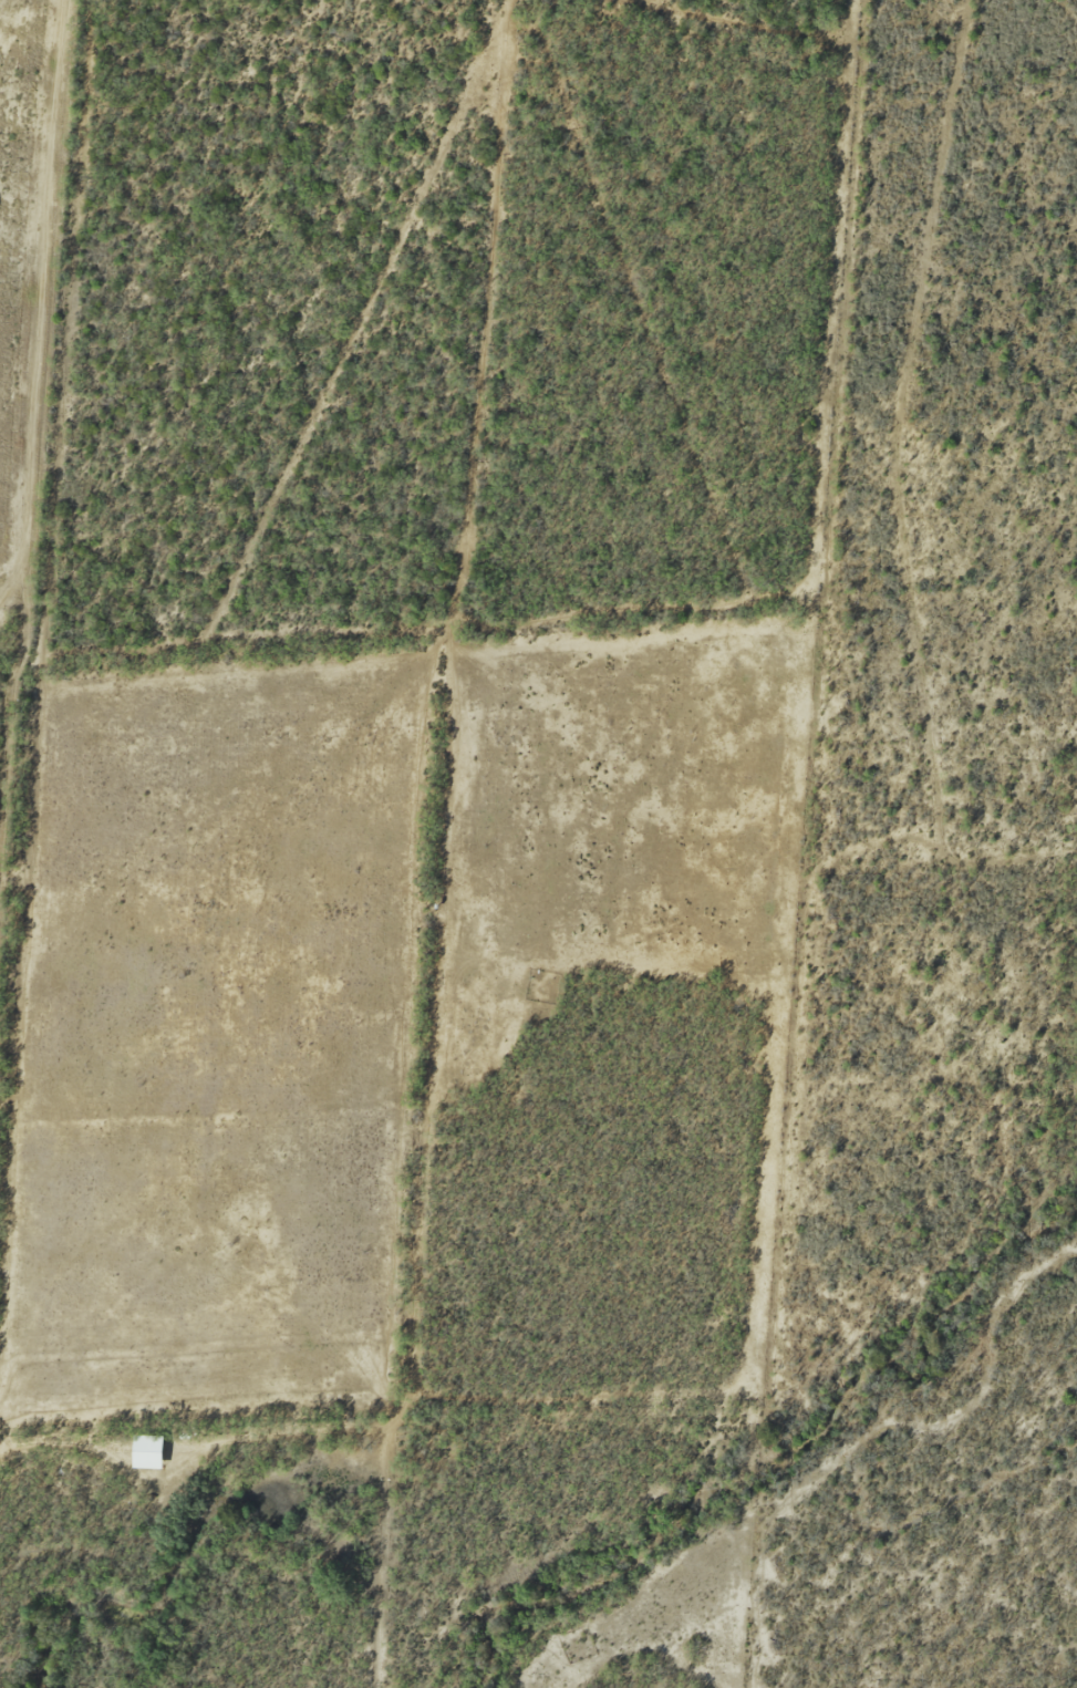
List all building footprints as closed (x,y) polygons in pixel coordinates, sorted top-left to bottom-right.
[(162,1436),(131,1436),(131,1470),(162,1470),(162,1436)]
